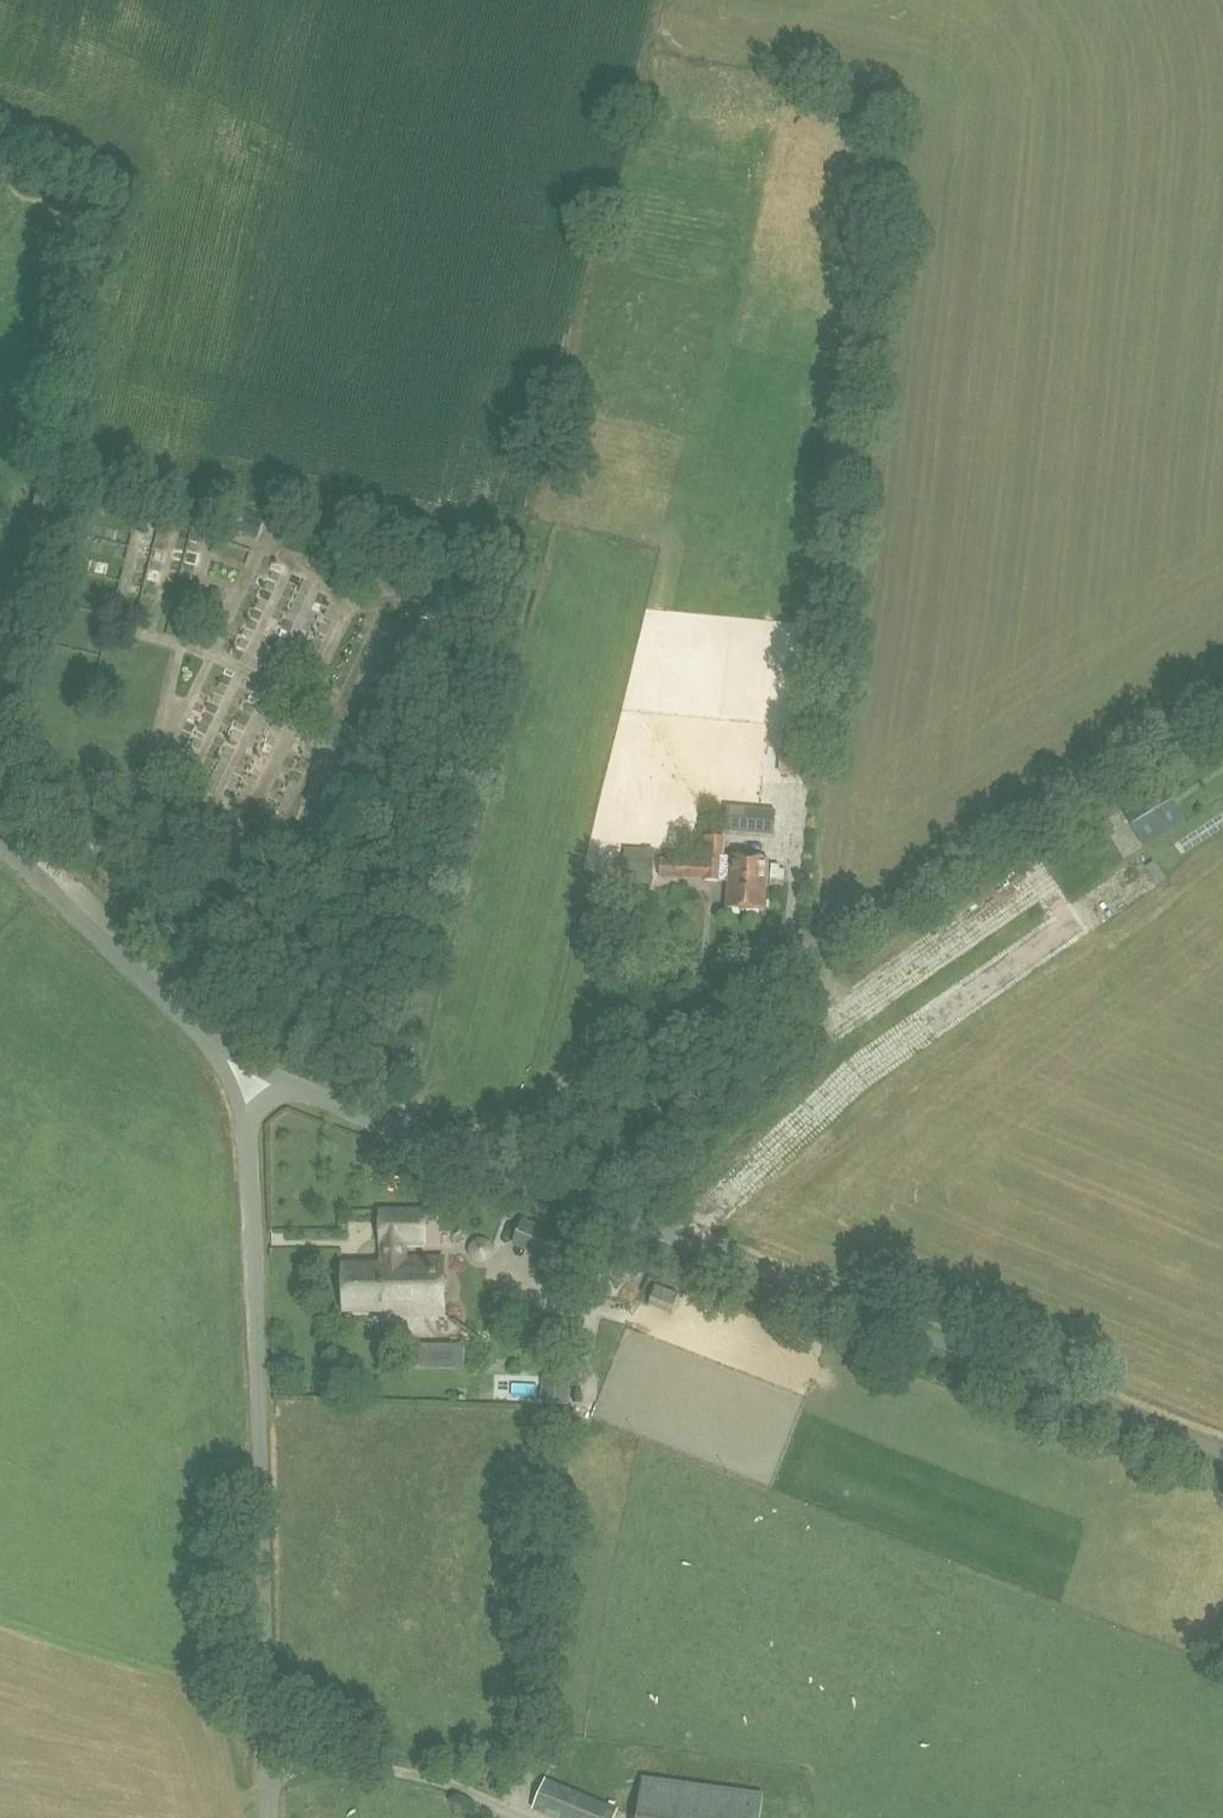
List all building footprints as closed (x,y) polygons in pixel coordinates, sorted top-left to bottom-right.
[(35,492),(32,507),(52,512),(56,498),(35,492)] [(234,520),(231,534),(254,540),(258,526),(234,520)] [(1160,779),(1119,803),(1145,846),(1187,821),(1160,779)] [(728,805),(726,830),(735,831),(776,835),(778,809),(760,808),(738,806),(728,805)] [(770,858),(726,855),(727,840),(708,838),(706,880),(731,882),(729,908),(767,910),(770,858)] [(656,849),(625,846),(624,880),(654,883),(656,849)] [(688,859),(662,857),(661,877),(687,879),(688,859)] [(1178,891),(1158,859),(1117,885),(1137,917),(1178,891)] [(772,864),(770,884),(784,886),(786,870),(780,869),(781,865),(772,864)] [(413,988),(406,986),(404,997),(411,998),(413,988)] [(446,1257),(407,1258),(406,1243),(430,1243),(429,1209),(382,1210),(383,1264),(345,1264),(346,1311),(384,1311),(385,1316),(447,1315),(446,1257)] [(545,1255),(546,1285),(568,1285),(568,1239),(524,1221),(516,1242),(545,1255)] [(463,1366),(462,1351),(437,1354),(439,1369),(463,1366)] [(541,1377),(540,1403),(572,1404),(573,1383),(566,1382),(566,1377),(541,1377)] [(635,1817),(759,1817),(762,1795),(641,1777),(635,1817)] [(533,1810),(553,1817),(615,1817),(618,1812),(546,1781),(533,1810)]
